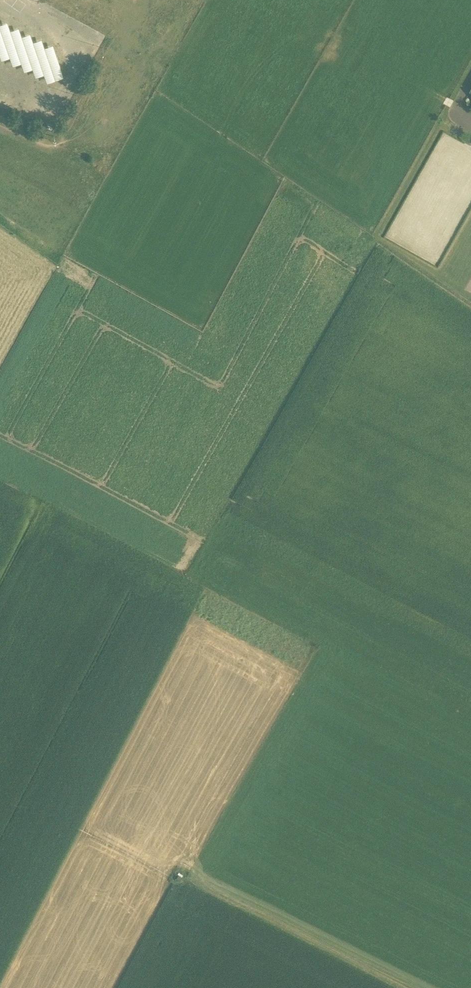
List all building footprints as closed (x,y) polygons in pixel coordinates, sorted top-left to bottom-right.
[(1,59),(10,56),(12,65),(22,62),(24,70),(33,68),(35,76),(44,74),(46,82),(63,77),(54,44),(44,46),(42,38),(33,41),(32,38),(0,21),(0,56),(1,59)]
